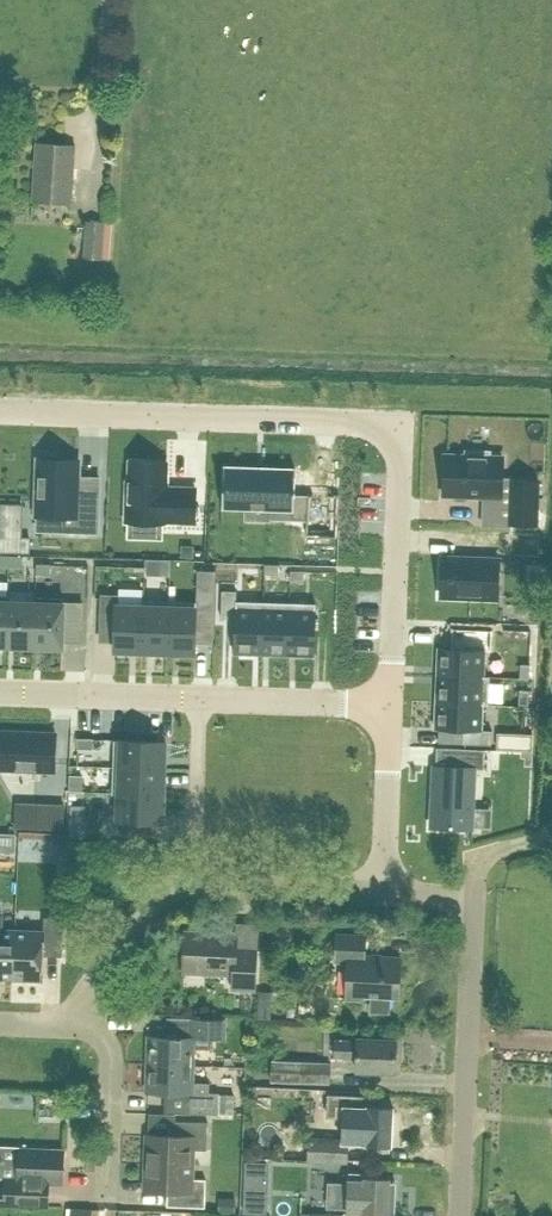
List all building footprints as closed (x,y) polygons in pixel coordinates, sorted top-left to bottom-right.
[(37,144),(34,202),(72,204),(75,146),(37,144)] [(82,256),(101,258),(108,259),(111,224),(104,223),(104,222),(85,220),(82,256)] [(466,456),(445,455),(444,494),(501,496),(503,457),(489,456),(489,452),(466,451),(466,456)] [(38,457),(36,515),(37,515),(61,515),(61,530),(97,531),(99,494),(79,494),(80,477),(78,476),(78,458),(58,457),(58,453),(43,453),(43,457),(38,457)] [(128,482),(126,520),(129,520),(162,522),(165,522),(165,520),(195,521),(195,488),(174,488),(174,489),(165,489),(166,463),(131,461),(130,482),(128,482)] [(224,466),(222,507),(247,508),(247,518),(269,519),(269,508),(292,509),(292,516),(309,516),(309,495),(294,495),(295,468),(224,466)] [(539,481),(511,480),(509,523),(537,524),(539,481)] [(9,566),(9,555),(0,555),(0,565),(9,566)] [(9,566),(23,566),(23,556),(9,555),(9,566)] [(442,557),(440,596),(497,598),(499,559),(442,557)] [(156,559),(156,575),(170,575),(170,559),(156,559)] [(50,563),(36,563),(36,574),(50,574),(50,563)] [(265,564),(264,573),(279,574),(279,564),(265,564)] [(290,570),(290,580),(304,580),(305,571),(290,570)] [(11,595),(8,594),(6,644),(34,646),(35,595),(33,596),(33,602),(11,601),(11,595)] [(34,646),(62,647),(62,620),(72,620),(73,604),(63,604),(63,597),(35,595),(34,646)] [(101,595),(101,625),(116,625),(115,642),(115,650),(140,651),(142,605),(117,605),(118,595),(101,595)] [(142,605),(140,651),(168,652),(169,600),(142,600),(142,605)] [(169,600),(168,652),(195,653),(196,601),(169,600)] [(235,606),(234,653),(261,654),(263,607),(235,606)] [(263,607),(261,654),(287,654),(289,608),(263,607)] [(289,608),(287,654),(314,655),(316,609),(289,608)] [(438,648),(437,675),(484,677),(485,650),(438,648)] [(520,664),(519,678),(529,678),(530,664),(520,664)] [(437,675),(436,701),(483,703),(484,677),(437,675)] [(519,689),(518,704),(528,704),(529,690),(519,689)] [(436,701),(435,728),(481,730),(483,703),(436,701)] [(0,730),(0,768),(55,771),(56,732),(0,730)] [(77,737),(76,747),(92,748),(92,737),(77,737)] [(114,739),(113,766),(164,768),(165,741),(114,739)] [(434,765),(431,827),(472,829),(475,768),(484,769),(485,749),(447,747),(446,765),(434,765)] [(113,766),(112,794),(118,794),(164,795),(164,768),(113,766)] [(68,771),(68,787),(81,787),(82,771),(68,771)] [(118,794),(117,819),(122,820),(122,834),(153,836),(153,821),(163,821),(164,795),(118,794)] [(16,802),(15,826),(34,827),(35,803),(16,802)] [(16,930),(2,929),(2,914),(0,914),(0,977),(14,977),(16,930)] [(16,930),(14,977),(42,979),(43,950),(62,950),(64,917),(44,916),(44,931),(16,930)] [(184,971),(234,973),(233,988),(255,989),(257,948),(236,947),(237,932),(186,930),(184,971)] [(364,998),(364,994),(372,994),(371,1010),(389,1011),(390,995),(399,996),(401,957),(365,955),(366,935),(337,933),(336,960),(348,960),(346,997),(364,998)] [(252,1004),(258,1005),(258,1018),(271,1019),(272,992),(259,992),(259,995),(252,995),(252,1004)] [(149,1064),(193,1065),(194,1048),(211,1049),(211,1038),(225,1039),(226,1019),(192,1018),(191,1037),(150,1036),(149,1064)] [(357,1058),(357,1071),(397,1072),(398,1041),(358,1039),(358,1041),(335,1041),(335,1057),(357,1058)] [(330,1083),(331,1061),(272,1058),(271,1080),(330,1083)] [(190,1113),(218,1114),(233,1114),(234,1093),(209,1092),(209,1083),(193,1082),(193,1065),(149,1064),(148,1091),(191,1093),(190,1113)] [(307,1158),(346,1162),(347,1158),(368,1159),(369,1148),(367,1148),(368,1144),(393,1145),(394,1108),(369,1107),(369,1096),(328,1094),(327,1126),(341,1127),(341,1130),(368,1131),(367,1143),(348,1142),(348,1138),(308,1136),(307,1158)] [(145,1162),(193,1164),(194,1149),(207,1150),(208,1122),(170,1120),(169,1134),(146,1133),(145,1162)] [(47,1208),(48,1184),(62,1185),(64,1148),(19,1146),(18,1177),(5,1176),(5,1187),(0,1187),(0,1205),(47,1208)] [(193,1164),(145,1162),(144,1190),(167,1191),(167,1205),(205,1207),(206,1179),(193,1178),(193,1164)] [(389,1200),(396,1200),(397,1182),(390,1182),(390,1179),(366,1177),(366,1174),(350,1173),(348,1212),(363,1213),(363,1215),(388,1215),(389,1200)] [(219,1197),(218,1214),(236,1215),(236,1198),(219,1197)] [(70,1215),(92,1215),(92,1208),(71,1207),(70,1215)]
